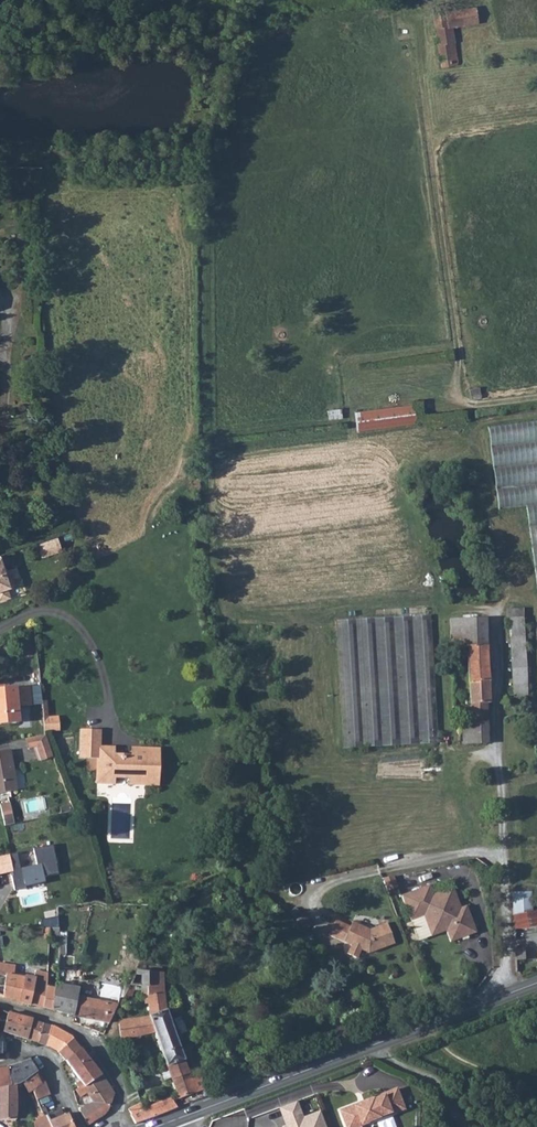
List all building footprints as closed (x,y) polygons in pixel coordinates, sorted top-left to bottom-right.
[(464,25),(462,8),(446,11),(445,5),(438,6),(439,12),(433,13),(441,67),(452,66),(454,66),(457,64),(457,63),(456,61),(453,60),(451,43),(454,42),(452,27),(464,25)] [(464,25),(480,24),(478,7),(462,8),(464,25)] [(415,404),(357,410),(359,430),(417,424),(415,404)] [(42,556),(61,549),(57,536),(37,543),(42,556)] [(10,597),(7,588),(14,585),(12,579),(19,576),(15,568),(6,571),(0,555),(0,556),(0,600),(10,597)] [(506,618),(508,618),(513,702),(526,701),(522,609),(506,609),(506,618)] [(430,615),(336,621),(343,746),(436,743),(430,615)] [(450,648),(466,648),(467,682),(488,681),(484,618),(448,619),(450,648)] [(470,724),(470,725),(486,725),(485,703),(489,702),(488,681),(467,682),(470,724)] [(17,722),(16,705),(29,704),(27,685),(0,688),(0,723),(17,722)] [(44,729),(57,728),(56,717),(43,718),(44,729)] [(460,724),(461,744),(487,743),(486,725),(470,725),(470,724),(460,724)] [(113,775),(130,775),(137,783),(157,784),(158,749),(139,749),(130,757),(114,756),(105,748),(98,747),(98,731),(82,731),(80,757),(97,757),(96,782),(105,782),(113,775)] [(27,749),(35,748),(40,760),(52,756),(44,735),(25,738),(27,749)] [(114,756),(114,748),(105,748),(114,756)] [(139,749),(131,748),(130,757),(139,749)] [(17,791),(9,751),(0,752),(0,794),(17,791)] [(21,788),(27,786),(23,769),(16,771),(21,788)] [(12,802),(3,803),(6,824),(15,823),(12,802)] [(13,870),(9,871),(14,890),(25,888),(24,885),(45,880),(44,876),(58,873),(52,844),(31,849),(34,863),(20,866),(17,852),(9,854),(13,870)] [(0,856),(0,873),(9,871),(13,870),(9,854),(7,854),(0,856)] [(396,887),(392,876),(381,878),(386,891),(396,887)] [(408,920),(421,915),(428,935),(444,930),(448,941),(474,931),(464,905),(459,908),(450,886),(430,893),(427,885),(399,895),(408,920)] [(513,929),(533,929),(533,911),(531,911),(530,893),(511,893),(513,929)] [(58,915),(42,918),(41,925),(58,926),(58,915)] [(350,945),(346,954),(356,958),(360,950),(368,953),(393,943),(385,923),(368,930),(349,921),(347,926),(334,920),(327,935),(350,945)] [(514,960),(523,959),(523,948),(513,949),(514,960)] [(4,984),(2,996),(8,998),(20,1001),(23,977),(13,975),(13,971),(9,970),(10,966),(0,963),(0,975),(5,976),(4,984)] [(131,996),(134,990),(135,986),(148,986),(149,972),(142,971),(144,967),(138,966),(134,974),(132,978),(129,986),(125,994),(131,996)] [(43,1006),(45,988),(46,984),(46,972),(34,970),(33,978),(29,977),(23,977),(20,1001),(43,1006)] [(163,992),(161,973),(149,972),(148,986),(147,994),(163,992)] [(73,1015),(105,1021),(107,1013),(113,1015),(114,1013),(117,1005),(77,996),(79,988),(56,984),(56,989),(53,1009),(73,1015)] [(53,1009),(56,989),(51,988),(45,988),(43,1006),(53,1009)] [(155,1032),(166,1064),(166,1068),(178,1095),(179,1098),(180,1099),(195,1094),(190,1079),(165,1010),(163,992),(147,994),(147,997),(149,1016),(120,1020),(119,1025),(120,1040),(155,1032)] [(31,1020),(8,1012),(2,1032),(26,1039),(31,1020)] [(36,1042),(41,1024),(37,1022),(31,1020),(26,1039),(36,1042)] [(47,1046),(52,1026),(41,1024),(36,1042),(47,1046)] [(55,1049),(56,1050),(73,1037),(52,1026),(47,1046),(55,1049)] [(64,1060),(80,1047),(73,1037),(56,1050),(64,1060)] [(80,1081),(75,1084),(78,1088),(83,1085),(85,1087),(101,1075),(80,1047),(64,1060),(80,1081)] [(7,1070),(10,1086),(13,1085),(20,1082),(31,1074),(35,1071),(29,1060),(5,1068),(7,1070)] [(14,1121),(15,1099),(13,1085),(10,1086),(7,1070),(5,1068),(0,1069),(0,1121),(14,1121)] [(35,1071),(31,1074),(39,1085),(44,1082),(35,1071)] [(28,1093),(32,1090),(39,1085),(31,1074),(20,1082),(28,1093)] [(82,1100),(83,1100),(92,1095),(95,1097),(98,1096),(100,1099),(84,1108),(78,1111),(88,1125),(106,1113),(108,1108),(105,1103),(99,1094),(110,1087),(101,1075),(85,1087),(83,1085),(78,1088),(75,1091),(82,1100)] [(134,1123),(209,1094),(201,1075),(190,1079),(195,1094),(180,1099),(179,1098),(172,1101),(170,1098),(142,1110),(140,1105),(129,1109),(134,1123)] [(49,1094),(44,1082),(39,1085),(32,1090),(36,1100),(49,1094)] [(114,1092),(110,1087),(99,1094),(105,1103),(108,1108),(114,1092)] [(347,1126),(348,1126),(371,1119),(403,1107),(395,1088),(365,1099),(366,1100),(340,1110),(347,1126)] [(320,1109),(302,1117),(296,1100),(278,1108),(284,1126),(281,1126),(326,1126),(320,1109)] [(57,1118),(62,1116),(59,1110),(54,1112),(57,1118)] [(57,1118),(54,1112),(46,1115),(51,1126),(60,1126),(57,1118)] [(68,1113),(62,1116),(57,1118),(60,1126),(74,1126),(68,1113)] [(46,1115),(43,1117),(41,1119),(32,1123),(33,1126),(51,1126),(46,1115)]
